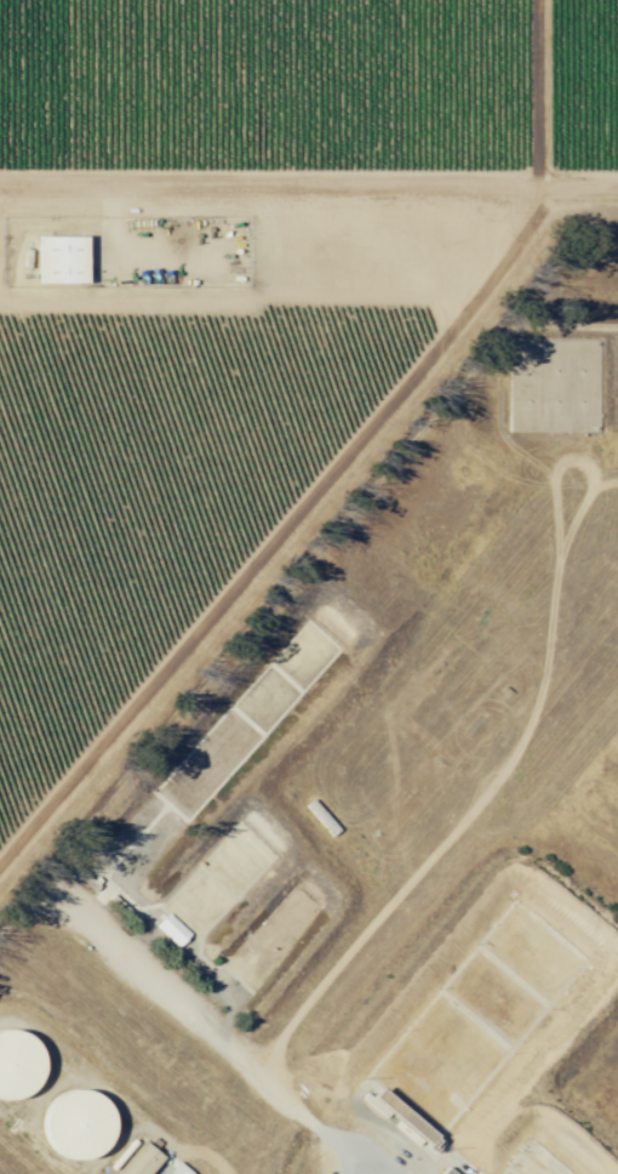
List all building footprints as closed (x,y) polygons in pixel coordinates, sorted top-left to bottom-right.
[(85,284),(85,237),(38,237),(38,284),(85,284)] [(508,433),(602,434),(602,342),(508,341),(508,433)] [(307,806),(332,836),(338,831),(314,801),(307,806)] [(0,1028),(0,1096),(14,1104),(44,1054),(0,1028)] [(427,1149),(437,1134),(376,1091),(365,1106),(427,1149)] [(102,1157),(100,1093),(55,1094),(57,1158),(102,1157)] [(144,1144),(119,1173),(149,1173),(162,1158),(144,1144)]
